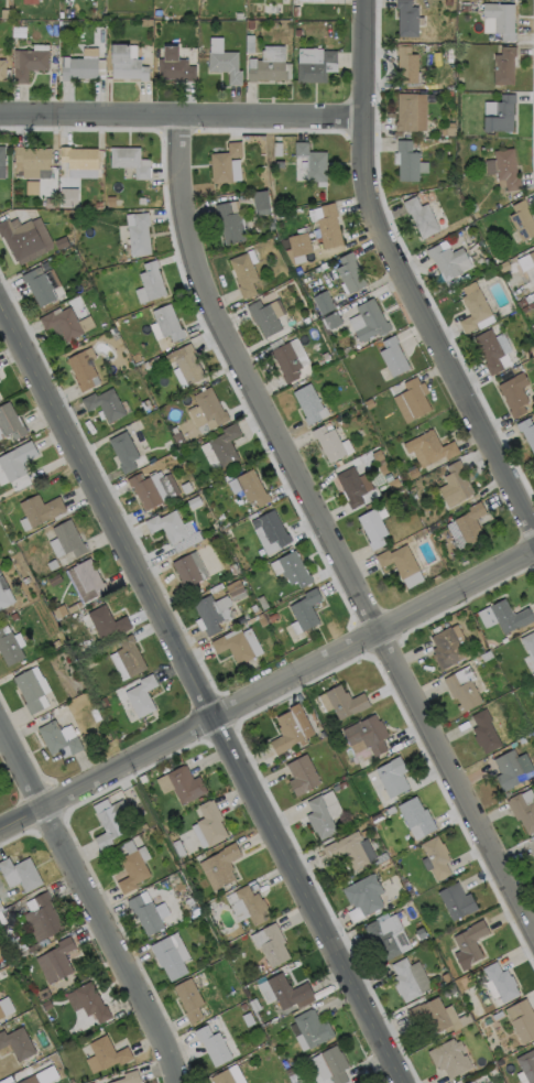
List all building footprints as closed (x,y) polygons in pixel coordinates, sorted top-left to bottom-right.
[(395,7),(395,0),(410,0),(410,6),(417,6),(416,35),(396,35),(396,7),(395,7)] [(514,31),(514,40),(500,40),(500,32),(492,31),(493,17),(481,15),(481,2),(495,2),(513,2),(512,31),(514,31)] [(146,65),(146,79),(139,79),(139,77),(110,77),(110,62),(109,62),(109,43),(128,43),(128,57),(139,57),(139,65),(146,65)] [(177,44),(177,57),(187,57),(187,65),(195,65),(195,79),(185,79),(185,77),(156,77),(156,57),(162,57),(162,44),(177,44)] [(416,53),(416,82),(396,82),(397,54),(394,54),(394,45),(410,45),(410,53),(416,53)] [(515,45),(515,55),(512,55),(512,84),(492,83),(492,53),(500,53),(500,45),(515,45)] [(335,50),(335,71),(325,71),(325,82),(296,80),(296,61),(297,61),(297,47),(322,47),(322,50),(335,50)] [(47,48),(47,68),(26,68),(26,82),(13,82),(13,67),(12,67),(12,48),(47,48)] [(240,69),(240,84),(227,84),(227,71),(207,71),(207,51),(237,51),(237,69),(240,69)] [(96,58),(96,77),(68,77),(68,79),(59,79),(59,57),(96,58)] [(283,59),(283,69),(286,69),(286,79),(255,78),(255,80),(247,80),(247,67),(254,67),(254,58),(283,59)] [(416,93),(416,121),(416,130),(394,130),(394,120),(395,120),(396,93),(416,93)] [(514,93),(514,101),(512,101),(511,130),(490,130),(482,130),(482,116),(494,116),(494,100),(499,100),(499,93),(514,93)] [(426,161),(426,172),(417,171),(417,180),(397,180),(397,151),(395,151),(395,139),(411,139),(411,151),(417,151),(417,161),(426,161)] [(231,181),(211,182),(209,152),(227,151),(226,141),(240,140),(241,155),(229,156),(231,181)] [(325,151),(325,181),(305,180),(305,155),(293,155),(293,141),(307,141),(307,151),(325,151)] [(50,148),(50,177),(37,177),(37,169),(21,169),(21,175),(13,175),(13,145),(22,145),(22,148),(50,148)] [(97,148),(97,177),(67,177),(67,161),(58,161),(58,145),(68,145),(68,148),(97,148)] [(149,159),(149,178),(133,178),(133,166),(109,166),(109,145),(139,147),(139,159),(149,159)] [(511,147),(515,175),(517,174),(520,188),(505,191),(503,178),(497,180),(495,172),(486,174),(483,160),(493,159),(492,150),(511,147)] [(255,215),(269,213),(266,191),(252,192),(255,215)] [(414,194),(419,205),(425,202),(438,229),(421,238),(408,213),(406,213),(401,201),(414,194)] [(525,206),(533,224),(533,233),(520,240),(506,215),(513,212),(510,205),(523,198),(526,205),(525,206)] [(228,201),(230,213),(239,210),(244,239),(224,243),(219,215),(216,216),(214,203),(228,201)] [(447,224),(442,212),(438,213),(433,202),(428,204),(439,228),(447,224)] [(341,242),(323,247),(315,219),(322,217),(319,206),(334,203),(336,214),(335,215),(341,242)] [(150,253),(130,256),(127,226),(133,225),(132,213),(146,210),(149,225),(146,225),(150,253)] [(2,235),(0,236),(0,222),(7,218),(9,221),(15,217),(19,225),(30,219),(30,220),(39,216),(52,242),(52,243),(52,245),(52,246),(52,247),(51,247),(51,248),(19,264),(17,259),(15,260),(2,235)] [(311,251),(306,232),(286,237),(292,256),(311,251)] [(437,242),(440,250),(447,246),(450,251),(460,246),(466,257),(456,262),(460,272),(443,281),(431,257),(428,257),(425,249),(437,242)] [(364,283),(347,293),(334,267),(340,264),(337,257),(350,250),(353,258),(352,258),(364,283)] [(255,292),(241,299),(237,285),(238,285),(228,259),(246,251),(258,279),(251,281),(255,292)] [(165,293),(146,300),(138,272),(144,270),(141,263),(155,258),(157,267),(156,267),(165,293)] [(39,264),(42,271),(48,268),(56,282),(51,285),(56,297),(39,306),(25,281),(23,282),(20,274),(39,264)] [(477,326),(464,333),(457,321),(469,314),(460,296),(478,288),(491,314),(475,322),(477,326)] [(333,309),(326,291),(311,297),(319,315),(333,309)] [(372,296),(384,322),(386,321),(390,328),(378,335),(375,332),(367,336),(368,338),(361,342),(361,339),(358,342),(352,331),(363,324),(355,305),(372,296)] [(258,299),(262,305),(269,302),(281,327),(264,336),(257,323),(254,324),(246,305),(258,299)] [(168,302),(179,328),(182,327),(185,335),(171,340),(167,334),(161,336),(150,310),(168,302)] [(68,305),(83,332),(65,340),(61,332),(55,334),(51,325),(44,328),(37,317),(51,310),(53,314),(68,305)] [(78,320),(82,332),(94,327),(89,315),(78,320)] [(502,368),(489,375),(483,362),(484,362),(471,337),(490,327),(503,354),(497,357),(502,368)] [(408,367),(391,376),(378,350),(383,347),(380,340),(393,334),(397,342),(395,343),(408,367)] [(297,376),(285,383),(281,376),(283,375),(270,349),(287,340),(301,366),(294,369),(297,376)] [(188,342),(193,349),(192,350),(204,376),(186,385),(174,359),(167,362),(164,354),(175,348),(188,342)] [(92,385),(80,391),(76,383),(78,382),(65,358),(83,348),(96,375),(89,377),(92,385)] [(524,411),(511,418),(508,411),(509,410),(497,385),(514,376),(513,375),(521,370),(527,383),(520,387),(527,401),(521,404),(524,411)] [(429,409),(412,418),(399,392),(405,389),(401,382),(415,376),(418,382),(416,383),(429,409)] [(319,418),(306,425),(302,418),(304,416),(291,391),(308,382),(322,408),(316,411),(319,418)] [(209,386),(222,411),(224,410),(228,418),(216,424),(211,418),(205,421),(192,394),(209,386)] [(111,387),(124,413),(107,422),(98,404),(86,410),(79,398),(92,391),(95,394),(111,387)] [(2,435),(0,431),(0,404),(8,400),(21,425),(22,424),(26,432),(13,438),(10,432),(2,435)] [(531,423),(533,421),(533,454),(533,455),(520,430),(517,431),(514,423),(527,416),(531,423)] [(238,457),(220,466),(207,440),(222,432),(220,429),(235,421),(240,433),(229,440),(238,457)] [(323,423),(326,431),(333,427),(346,453),(328,462),(315,437),(313,437),(309,431),(323,423)] [(431,427),(440,445),(451,440),(458,452),(445,458),(443,455),(419,467),(411,450),(406,453),(401,443),(431,427)] [(135,466),(122,473),(118,464),(119,464),(106,438),(124,429),(138,455),(131,458),(135,466)] [(7,481),(0,466),(0,454),(13,448),(13,447),(30,438),(37,454),(21,462),(26,472),(7,481)] [(457,501),(447,507),(436,487),(445,483),(442,476),(448,473),(445,466),(458,458),(462,468),(461,469),(472,492),(457,500),(457,501)] [(362,501),(349,509),(345,500),(347,499),(334,474),(351,465),(366,491),(359,495),(362,501)] [(251,467),(264,492),(266,491),(270,499),(257,506),(253,499),(247,502),(233,477),(251,467)] [(159,469),(162,475),(168,472),(179,492),(143,510),(131,485),(129,486),(126,478),(138,472),(141,478),(159,469)] [(36,492),(42,503),(58,496),(65,510),(30,528),(18,502),(36,492)] [(482,535),(464,544),(451,519),(465,512),(465,511),(468,510),(466,506),(479,500),(484,512),(473,518),(482,535)] [(388,541),(371,550),(367,542),(369,542),(356,517),(373,508),(386,533),(384,534),(388,541)] [(174,509),(182,524),(188,521),(194,531),(197,530),(201,539),(175,552),(171,544),(170,545),(161,527),(149,533),(142,521),(156,513),(157,517),(174,509)] [(272,509),(285,533),(287,533),(291,540),(277,546),(274,540),(268,543),(259,526),(253,529),(249,521),(272,509)] [(68,518),(81,543),(84,542),(87,550),(74,556),(70,550),(64,553),(51,527),(68,518)] [(405,543),(418,571),(401,580),(392,562),(380,567),(373,555),(386,549),(389,552),(405,543)] [(294,549),(306,574),(308,573),(312,581),(298,587),(295,581),(288,584),(285,576),(283,577),(280,572),(282,571),(276,557),(294,549)] [(198,588),(187,594),(171,562),(194,550),(207,575),(195,582),(198,588)] [(89,556),(101,582),(103,581),(107,588),(81,603),(64,570),(89,556)] [(14,602),(0,609),(0,574),(14,602)] [(318,621),(301,631),(287,605),(301,598),(304,596),(302,593),(314,586),(320,598),(309,604),(318,621)] [(219,629),(206,636),(203,628),(204,627),(192,603),(209,594),(222,619),(216,622),(219,629)] [(504,597),(512,613),(513,613),(527,606),(533,619),(522,626),(522,625),(517,627),(516,626),(503,633),(489,605),(504,597)] [(103,604),(112,621),(124,615),(131,627),(118,635),(116,631),(100,640),(86,613),(103,604)] [(449,626),(449,627),(450,627),(465,654),(464,654),(465,657),(439,670),(432,653),(434,652),(432,648),(435,647),(429,637),(433,635),(432,635),(449,626)] [(6,665),(0,655),(0,628),(3,633),(10,630),(23,657),(6,665)] [(240,630),(253,656),(237,665),(227,647),(215,653),(209,641),(221,635),(224,638),(240,630)] [(533,630),(533,632),(533,662),(527,649),(525,650),(519,637),(533,630)] [(145,668),(128,678),(115,651),(121,647),(117,640),(130,633),(134,641),(132,642),(145,668)] [(468,664),(475,678),(471,680),(482,701),(459,713),(456,705),(458,704),(455,697),(453,698),(442,678),(468,664)] [(42,707),(29,714),(23,703),(24,703),(11,676),(30,668),(43,694),(36,697),(42,707)] [(154,708),(137,718),(123,692),(139,683),(138,680),(151,673),(156,684),(145,691),(154,708)] [(339,683),(344,692),(346,691),(350,697),(362,692),(369,705),(357,712),(357,710),(338,719),(331,706),(325,711),(317,695),(339,683)] [(305,737),(307,741),(301,745),(298,740),(291,744),(292,745),(286,747),(287,748),(275,755),(269,740),(281,735),(276,727),(279,726),(274,717),(288,710),(287,707),(297,702),(313,733),(305,737)] [(489,721),(501,745),(483,754),(479,745),(478,746),(472,736),(475,735),(471,728),(476,726),(470,715),(484,707),(491,719),(489,721)] [(373,713),(378,721),(380,719),(388,735),(381,738),(386,749),(373,756),(368,746),(366,747),(361,739),(350,746),(341,729),(360,719),(360,721),(373,713)] [(53,718),(65,740),(75,735),(81,748),(70,754),(66,746),(50,755),(35,727),(53,718)] [(512,787),(502,791),(494,776),(500,773),(492,758),(512,748),(525,772),(524,772),(526,778),(512,786),(512,787)] [(304,791),(295,797),(287,781),(292,778),(285,763),(305,752),(317,778),(319,782),(304,790),(304,791)] [(408,788),(388,798),(373,768),(389,760),(389,759),(397,755),(405,770),(401,772),(408,788)] [(182,765),(183,766),(185,765),(192,779),(197,776),(206,792),(181,805),(172,789),(173,788),(165,773),(182,765)] [(530,788),(533,797),(533,831),(527,834),(519,819),(515,820),(505,800),(509,799),(508,798),(519,792),(520,793),(530,788)] [(324,806),(336,831),(319,840),(315,831),(313,832),(305,815),(310,812),(305,801),(319,794),(325,805),(324,806)] [(415,795),(422,810),(425,808),(436,829),(422,835),(416,824),(407,829),(395,805),(415,795)] [(111,843),(99,849),(92,837),(103,831),(95,813),(109,805),(109,804),(120,799),(128,812),(117,817),(123,832),(109,840),(111,843)] [(211,799),(221,819),(218,820),(227,836),(207,846),(195,821),(203,817),(196,805),(207,800),(208,801),(211,799)] [(361,840),(357,841),(368,862),(352,869),(344,854),(342,854),(342,853),(327,860),(320,847),(334,841),(334,842),(357,830),(361,840)] [(436,834),(440,843),(442,842),(447,852),(445,853),(449,859),(445,863),(449,873),(435,880),(428,868),(431,867),(418,843),(436,834)] [(235,879),(212,890),(198,863),(218,852),(217,851),(221,848),(233,842),(241,855),(228,862),(232,868),(230,870),(235,879)] [(135,887),(122,895),(116,881),(128,876),(118,858),(137,848),(150,875),(133,884),(135,887)] [(8,887),(0,871),(0,860),(8,856),(12,865),(29,856),(42,882),(24,892),(19,882),(8,887)] [(371,873),(378,884),(382,891),(377,894),(382,905),(381,905),(382,906),(366,914),(364,914),(362,916),(357,906),(353,908),(351,902),(349,903),(340,888),(370,873),(370,874),(371,873)] [(456,881),(464,895),(469,892),(477,908),(467,913),(467,912),(451,920),(436,891),(456,881)] [(247,885),(251,895),(257,891),(261,899),(262,898),(266,908),(265,908),(270,918),(253,925),(248,916),(237,921),(236,918),(235,919),(231,913),(233,912),(229,903),(238,899),(233,891),(247,885)] [(50,902),(63,929),(35,942),(21,914),(29,910),(31,911),(37,907),(33,897),(46,890),(52,902),(50,902)] [(138,894),(143,905),(150,900),(164,927),(146,935),(133,911),(131,912),(126,900),(138,894)] [(469,966),(461,971),(453,953),(458,950),(451,936),(466,929),(466,928),(470,925),(469,924),(482,918),(489,932),(475,939),(476,940),(475,940),(482,956),(468,963),(469,966)] [(375,919),(383,933),(390,930),(401,952),(383,961),(373,942),(371,943),(362,928),(364,925),(364,924),(375,919)] [(288,957),(270,967),(260,946),(255,949),(248,934),(274,921),(284,942),(282,943),(288,957)] [(72,971),(47,984),(34,959),(57,945),(56,942),(68,935),(74,947),(63,953),(72,971)] [(167,935),(187,972),(168,982),(162,966),(160,967),(149,945),(167,935)] [(408,970),(421,994),(404,1003),(400,994),(397,995),(392,985),(394,984),(391,977),(395,975),(390,964),(404,956),(408,964),(407,965),(410,970),(408,970)] [(495,961),(501,971),(505,968),(510,976),(511,975),(515,985),(514,986),(519,994),(502,1003),(489,978),(487,979),(480,968),(495,961)] [(281,972),(287,985),(288,984),(291,989),(306,982),(313,994),(294,1004),(294,1003),(281,1010),(274,998),(266,1003),(257,984),(281,972)] [(201,1017),(188,1024),(183,1012),(185,1011),(172,986),(189,977),(203,1004),(196,1006),(201,1017)] [(90,981),(102,1006),(105,1005),(110,1017),(97,1024),(91,1012),(86,1016),(72,989),(90,981)] [(14,1011),(7,996),(0,1000),(0,1018),(14,1011)] [(437,996),(450,1025),(434,1032),(425,1016),(412,1022),(405,1010),(417,1004),(417,1005),(423,1003),(424,1003),(437,996)] [(525,998),(533,1016),(533,1019),(533,1022),(533,1037),(521,1044),(503,1009),(525,998)] [(313,1008),(319,1022),(325,1019),(334,1036),(308,1049),(292,1017),(309,1008),(310,1009),(313,1008)] [(206,1024),(211,1035),(218,1031),(231,1058),(214,1066),(200,1041),(198,1042),(193,1031),(206,1024)] [(8,1043),(0,1048),(0,1031),(2,1030),(4,1035),(22,1026),(35,1052),(17,1061),(8,1043)] [(105,1035),(115,1052),(127,1046),(132,1058),(119,1065),(117,1061),(101,1070),(87,1043),(105,1035)] [(451,1038),(453,1039),(454,1039),(455,1041),(459,1040),(464,1048),(459,1050),(462,1055),(465,1054),(471,1066),(450,1077),(450,1076),(448,1077),(443,1068),(439,1070),(437,1065),(435,1066),(426,1051),(451,1038)] [(348,1081),(343,1082),(331,1082),(328,1076),(330,1075),(319,1052),(335,1044),(338,1052),(340,1051),(348,1066),(342,1070),(348,1081)] [(532,1047),(533,1046),(533,1082),(527,1082),(514,1058),(533,1049),(532,1047)] [(227,1068),(235,1082),(212,1082),(209,1077),(227,1068)] [(140,1082),(137,1082),(104,1082),(123,1077),(121,1073),(135,1069),(140,1082)] [(33,1074),(38,1082),(15,1082),(33,1074)]
